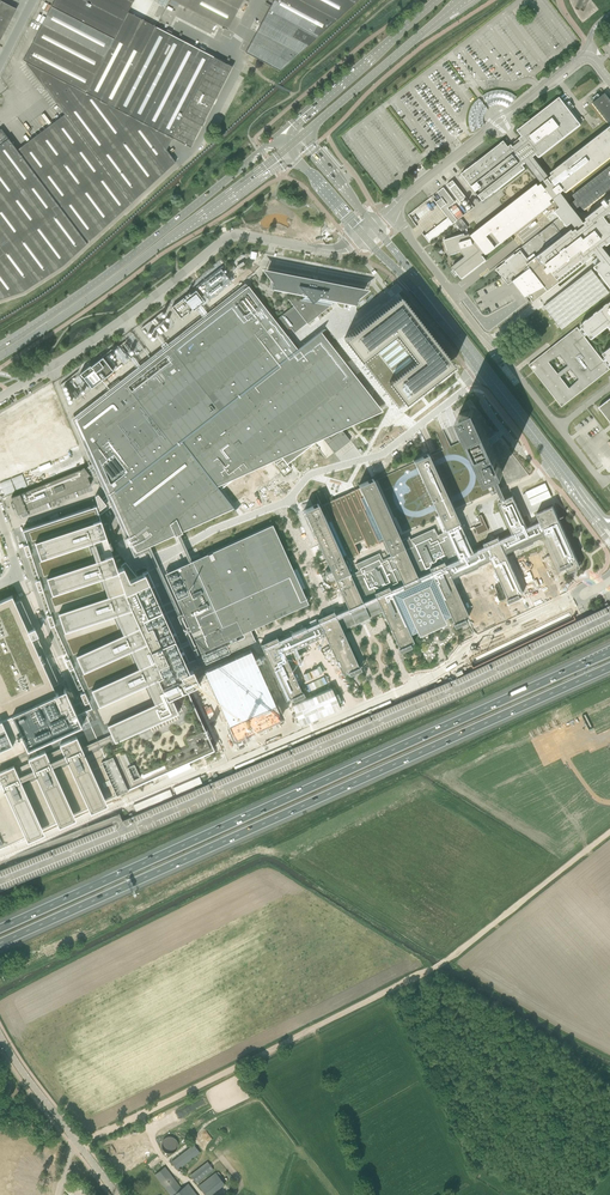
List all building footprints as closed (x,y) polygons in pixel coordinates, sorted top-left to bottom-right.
[(134,0),(54,0),(23,60),(27,62),(26,63),(66,117),(19,153),(1,129),(0,130),(0,299),(23,291),(62,265),(131,203),(175,162),(166,150),(172,138),(191,148),(191,147),(190,147),(201,126),(202,126),(202,125),(204,126),(206,122),(205,121),(205,120),(204,120),(232,67),(233,67),(127,13),(134,0)] [(3,0),(0,0),(0,40),(16,9),(2,2),(3,0)] [(228,30),(243,0),(171,0),(228,30)] [(259,28),(245,52),(280,71),(306,48),(312,42),(336,20),(343,14),(358,0),(274,0),(259,28)] [(507,91),(502,90),(497,90),(492,91),(487,93),(482,96),(491,107),(493,106),(496,105),(498,105),(500,105),(503,105),(505,106),(507,107),(516,96),(512,93),(507,91)] [(605,93),(592,102),(608,122),(609,121),(609,99),(605,93)] [(551,148),(557,156),(575,143),(570,137),(556,148),(553,145),(581,124),(559,97),(517,130),(522,136),(519,138),(520,140),(513,146),(511,144),(508,146),(503,140),(461,173),(483,201),(525,168),(522,165),(525,162),(541,183),(538,185),(537,183),(471,235),(472,236),(470,236),(469,233),(465,235),(464,233),(444,240),(448,254),(461,250),(465,256),(452,266),(461,279),(486,260),(482,254),(484,252),(486,254),(552,202),(550,200),(553,198),(559,207),(555,210),(560,217),(552,223),(538,234),(520,248),(528,258),(527,258),(520,250),(515,254),(514,253),(504,261),(505,262),(496,269),(504,281),(508,285),(513,280),(527,299),(529,297),(533,302),(592,255),(591,253),(594,251),(601,260),(594,266),(603,277),(599,279),(591,269),(544,306),(562,329),(609,292),(605,287),(609,284),(609,286),(609,255),(603,245),(605,243),(607,245),(609,242),(609,217),(605,211),(609,207),(609,199),(607,201),(605,199),(602,201),(604,204),(586,218),(587,219),(584,221),(575,209),(580,205),(584,209),(609,189),(609,166),(572,195),(576,199),(570,204),(561,192),(564,189),(565,192),(609,157),(609,126),(550,172),(552,175),(549,177),(533,156),(536,154),(538,157),(551,148)] [(486,112),(488,110),(479,98),(475,102),(472,106),(470,111),(469,116),(469,121),(469,126),(471,131),(484,125),(484,122),(483,120),(483,118),(484,116),(485,113),(486,112)] [(460,201),(466,197),(453,180),(447,185),(460,201)] [(441,198),(436,202),(453,224),(457,220),(448,208),(455,202),(443,187),(437,192),(441,198)] [(273,269),(366,287),(368,274),(276,255),(273,269)] [(81,469),(11,498),(17,515),(90,485),(87,477),(90,475),(86,471),(92,466),(100,476),(104,473),(106,477),(97,484),(106,495),(112,491),(113,493),(107,497),(108,498),(114,494),(115,496),(106,503),(109,507),(115,514),(121,510),(123,514),(116,519),(125,531),(129,528),(131,532),(124,538),(133,549),(137,546),(138,547),(172,531),(174,534),(174,533),(175,532),(178,531),(180,530),(181,531),(180,528),(230,505),(235,511),(236,511),(214,483),(270,458),(275,464),(282,459),(286,465),(299,455),(293,447),(320,435),(322,437),(334,453),(350,440),(339,426),(349,422),(376,410),(364,394),(370,388),(361,377),(354,382),(352,379),(357,375),(348,363),(343,367),(340,363),(345,359),(336,347),(331,351),(328,348),(333,344),(325,334),(320,338),(317,334),(294,352),(293,350),(298,346),(288,334),(283,338),(281,335),(286,331),(290,327),(293,325),(298,330),(306,323),(307,324),(331,306),(329,305),(332,303),(333,303),(335,301),(357,305),(358,298),(357,296),(364,291),(267,272),(273,280),(271,281),(270,288),(304,295),(307,296),(301,300),(286,297),(293,306),(271,323),(269,319),(274,315),(265,304),(260,308),(257,304),(262,300),(253,288),(248,292),(247,292),(246,292),(242,287),(231,296),(235,301),(231,304),(227,299),(215,308),(219,313),(185,340),(181,335),(170,344),(174,349),(170,352),(165,345),(153,354),(158,361),(155,364),(151,359),(148,356),(137,365),(139,368),(143,373),(140,376),(134,369),(122,378),(128,385),(124,388),(118,379),(106,388),(113,397),(109,400),(104,393),(92,402),(97,409),(81,421),(81,422),(76,426),(85,438),(88,436),(90,440),(84,445),(93,457),(96,454),(98,459),(85,469),(83,467),(81,469)] [(193,291),(146,328),(156,340),(203,303),(193,291)] [(398,296),(343,339),(377,382),(378,384),(380,386),(382,388),(398,409),(453,366),(398,296)] [(580,324),(585,331),(582,334),(577,327),(547,350),(549,353),(541,357),(540,356),(529,365),(561,407),(609,369),(605,362),(608,360),(609,363),(609,347),(602,353),(606,357),(602,360),(584,337),(588,334),(591,338),(608,325),(609,327),(609,301),(580,324)] [(80,373),(91,388),(113,371),(102,357),(90,367),(90,366),(80,373)] [(572,428),(601,465),(609,458),(609,398),(572,428)] [(489,443),(485,433),(473,408),(458,415),(487,479),(491,477),(495,475),(502,472),(489,444),(489,443)] [(291,634),(278,640),(277,637),(260,645),(261,648),(251,652),(257,665),(267,661),(285,701),(291,698),(293,701),(304,696),(303,692),(302,693),(284,653),(324,635),(342,675),(348,672),(349,675),(361,670),(360,666),(358,667),(341,628),(354,622),(355,624),(362,621),(369,618),(368,615),(381,609),(399,648),(398,649),(399,653),(411,647),(410,644),(414,642),(410,634),(427,626),(450,616),(454,623),(453,624),(454,628),(466,622),(465,619),(468,617),(451,578),(491,560),(509,598),(508,599),(509,603),(521,597),(520,594),(523,592),(506,553),(546,535),(560,566),(559,566),(561,570),(566,568),(568,573),(580,567),(558,518),(564,516),(564,515),(559,518),(557,515),(553,506),(536,513),(540,521),(527,527),(513,496),(505,499),(501,501),(498,502),(512,534),(499,540),(498,537),(484,543),(485,546),(472,552),(458,521),(456,517),(454,512),(454,511),(427,454),(413,461),(414,463),(438,516),(438,517),(439,518),(441,523),(443,527),(445,532),(437,535),(434,528),(410,539),(413,546),(405,550),(403,546),(401,541),(399,537),(399,536),(374,483),(374,481),(373,479),(358,485),(359,488),(348,494),(346,494),(347,497),(338,501),(337,499),(319,507),(318,504),(303,510),(329,568),(333,577),(348,609),(335,614),(333,611),(325,615),(317,619),(318,622),(305,628),(305,627),(291,634)] [(6,486),(8,492),(25,487),(20,472),(3,478),(6,486)] [(504,495),(500,488),(495,475),(491,477),(500,497),(501,501),(505,499),(504,495)] [(545,482),(525,491),(532,505),(552,496),(545,482)] [(107,497),(113,493),(112,491),(106,495),(103,497),(101,499),(97,494),(95,496),(98,506),(96,506),(22,530),(28,546),(24,548),(33,576),(37,574),(40,582),(36,583),(45,611),(49,610),(51,617),(47,618),(49,624),(127,600),(137,621),(161,610),(157,601),(158,602),(159,602),(159,601),(159,600),(160,600),(154,586),(152,581),(124,594),(117,570),(99,515),(109,507),(106,503),(115,496),(114,494),(108,498),(107,497)] [(482,524),(474,528),(478,535),(485,532),(483,526),(486,525),(481,515),(478,516),(482,524)] [(175,576),(167,580),(194,638),(200,653),(242,633),(250,630),(308,604),(302,590),(305,588),(296,569),(293,570),(272,524),(192,561),(195,568),(191,569),(183,573),(185,576),(177,579),(175,576)] [(189,562),(191,561),(182,542),(178,531),(175,532),(189,562)] [(172,570),(164,573),(167,580),(175,576),(177,579),(185,576),(183,573),(191,569),(195,568),(192,561),(191,561),(189,562),(188,563),(180,566),(172,570)] [(125,564),(126,563),(125,562),(120,566),(121,567),(122,566),(123,567),(117,570),(124,594),(152,581),(147,571),(142,573),(142,574),(129,580),(128,577),(132,573),(130,570),(130,569),(129,568),(128,569),(125,564)] [(214,749),(186,688),(207,678),(205,674),(196,678),(192,670),(255,642),(250,630),(242,633),(244,637),(188,662),(180,644),(177,646),(174,639),(178,638),(175,632),(168,618),(167,618),(166,618),(165,618),(165,619),(161,610),(137,621),(127,600),(49,624),(52,632),(63,655),(66,653),(69,660),(66,662),(78,689),(82,687),(85,694),(81,696),(84,702),(88,701),(91,707),(76,713),(65,689),(56,693),(53,687),(59,685),(36,635),(38,634),(34,626),(32,627),(21,602),(16,604),(14,600),(12,595),(0,601),(0,846),(214,749)] [(170,790),(157,795),(159,801),(173,796),(170,790)] [(173,1137),(171,1137),(169,1137),(166,1137),(165,1138),(163,1140),(162,1141),(161,1144),(161,1146),(161,1148),(162,1150),(164,1151),(166,1153),(168,1153),(170,1153),(172,1153),(174,1152),(176,1150),(177,1148),(178,1146),(178,1144),(177,1142),(176,1140),(175,1139),(173,1137)] [(196,1149),(197,1149),(194,1144),(170,1162),(177,1170),(199,1153),(196,1149)] [(196,1183),(213,1170),(205,1159),(187,1172),(196,1183)] [(182,1188),(165,1167),(155,1175),(170,1194),(197,1194),(188,1183),(182,1188)] [(199,1185),(207,1194),(210,1194),(227,1182),(218,1171),(199,1185)]
